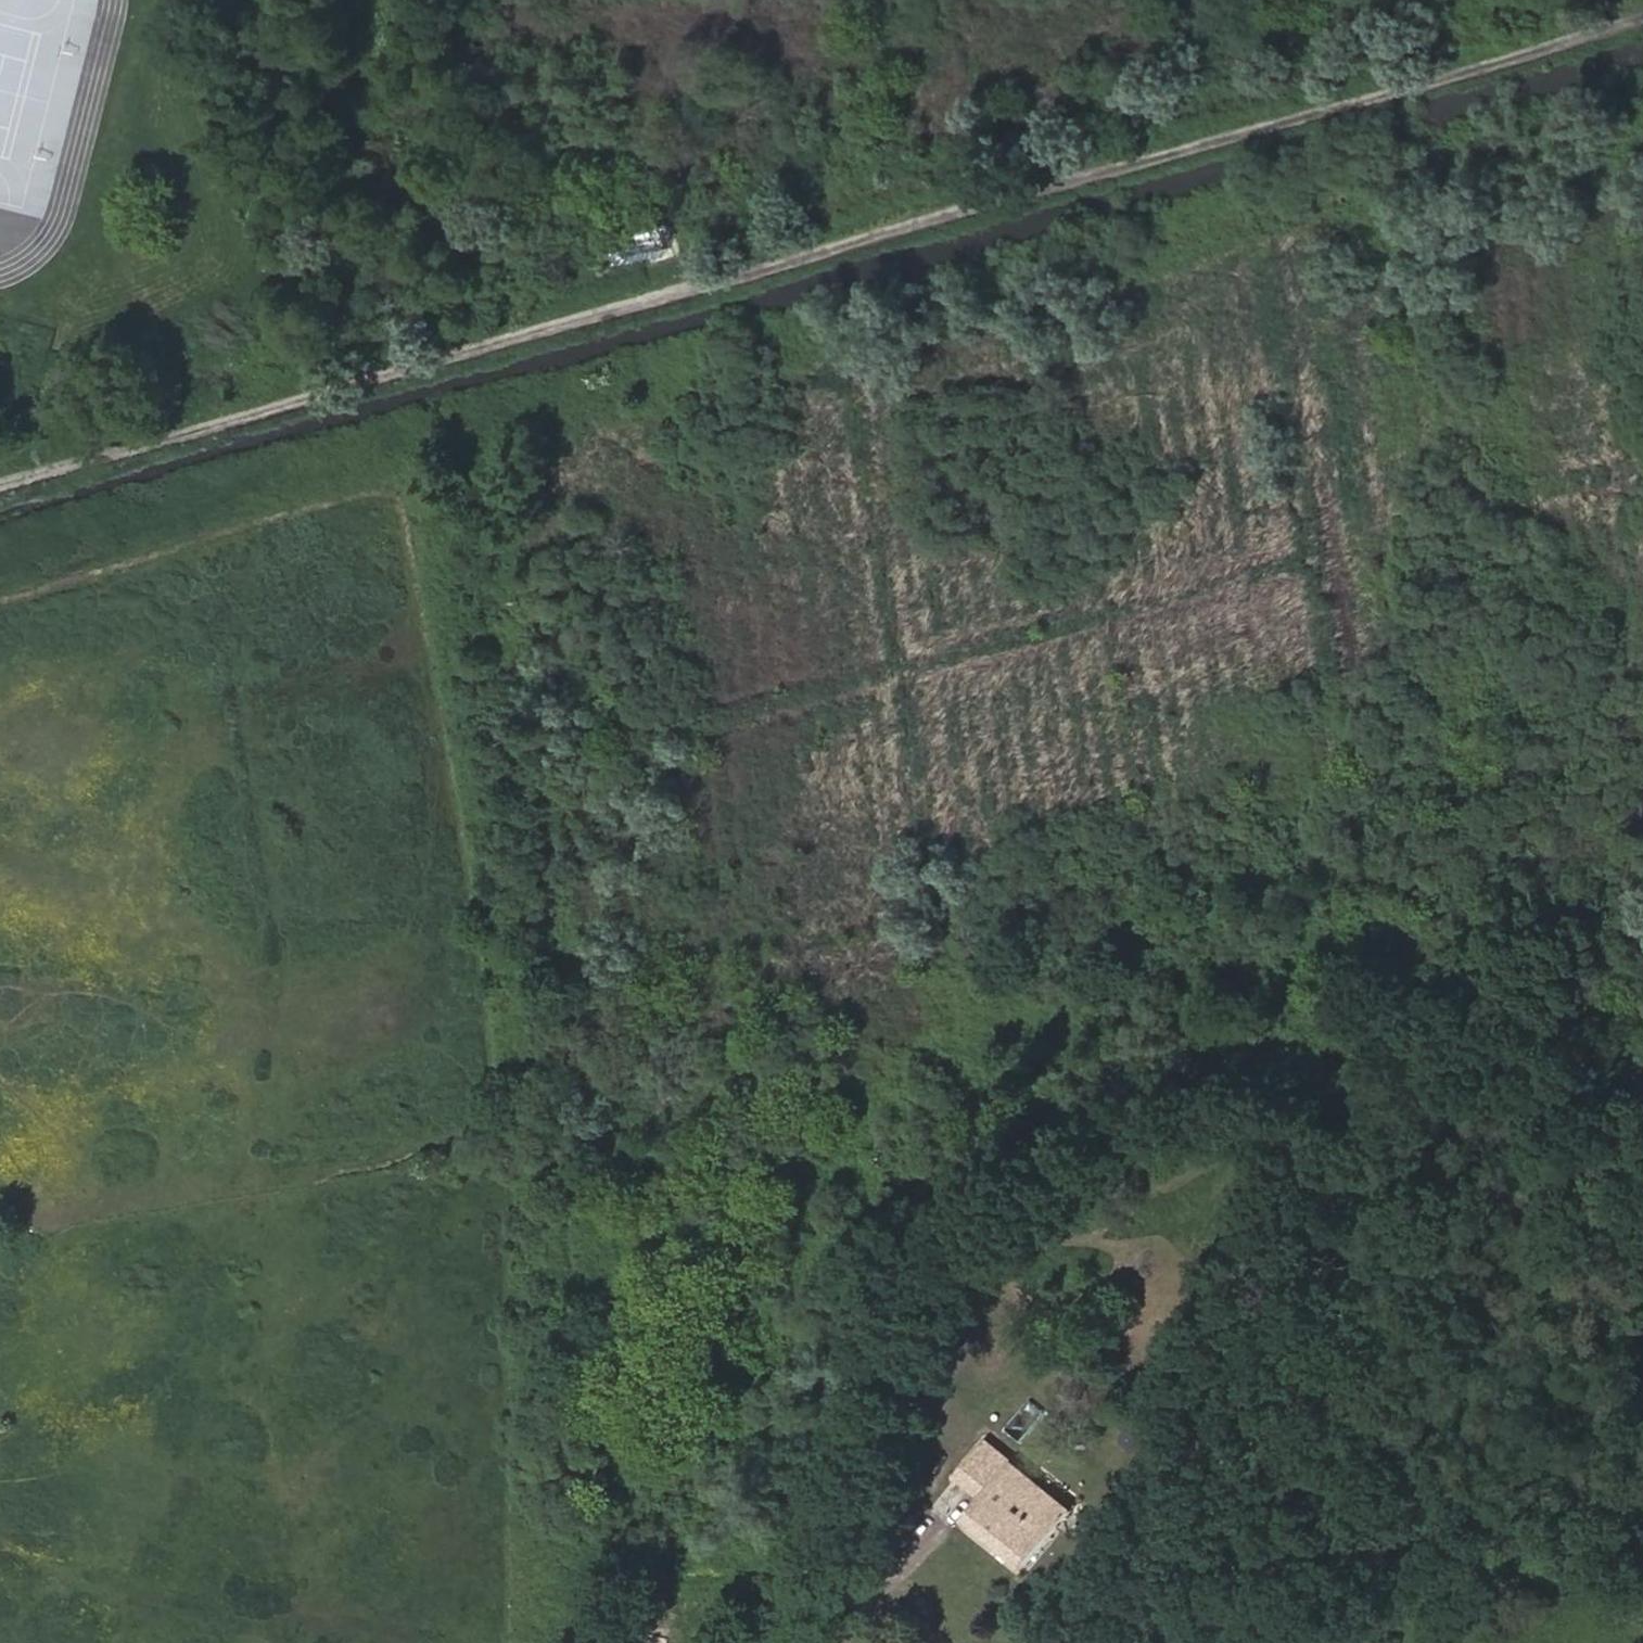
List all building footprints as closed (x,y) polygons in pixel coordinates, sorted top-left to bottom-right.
[(1023,1504),(1034,1490),(985,1451),(957,1484),(984,1507),(967,1528),(1023,1574),(1057,1532),(1023,1504)] [(1068,1519),(1034,1490),(1023,1504),(1057,1532),(1068,1519)]
